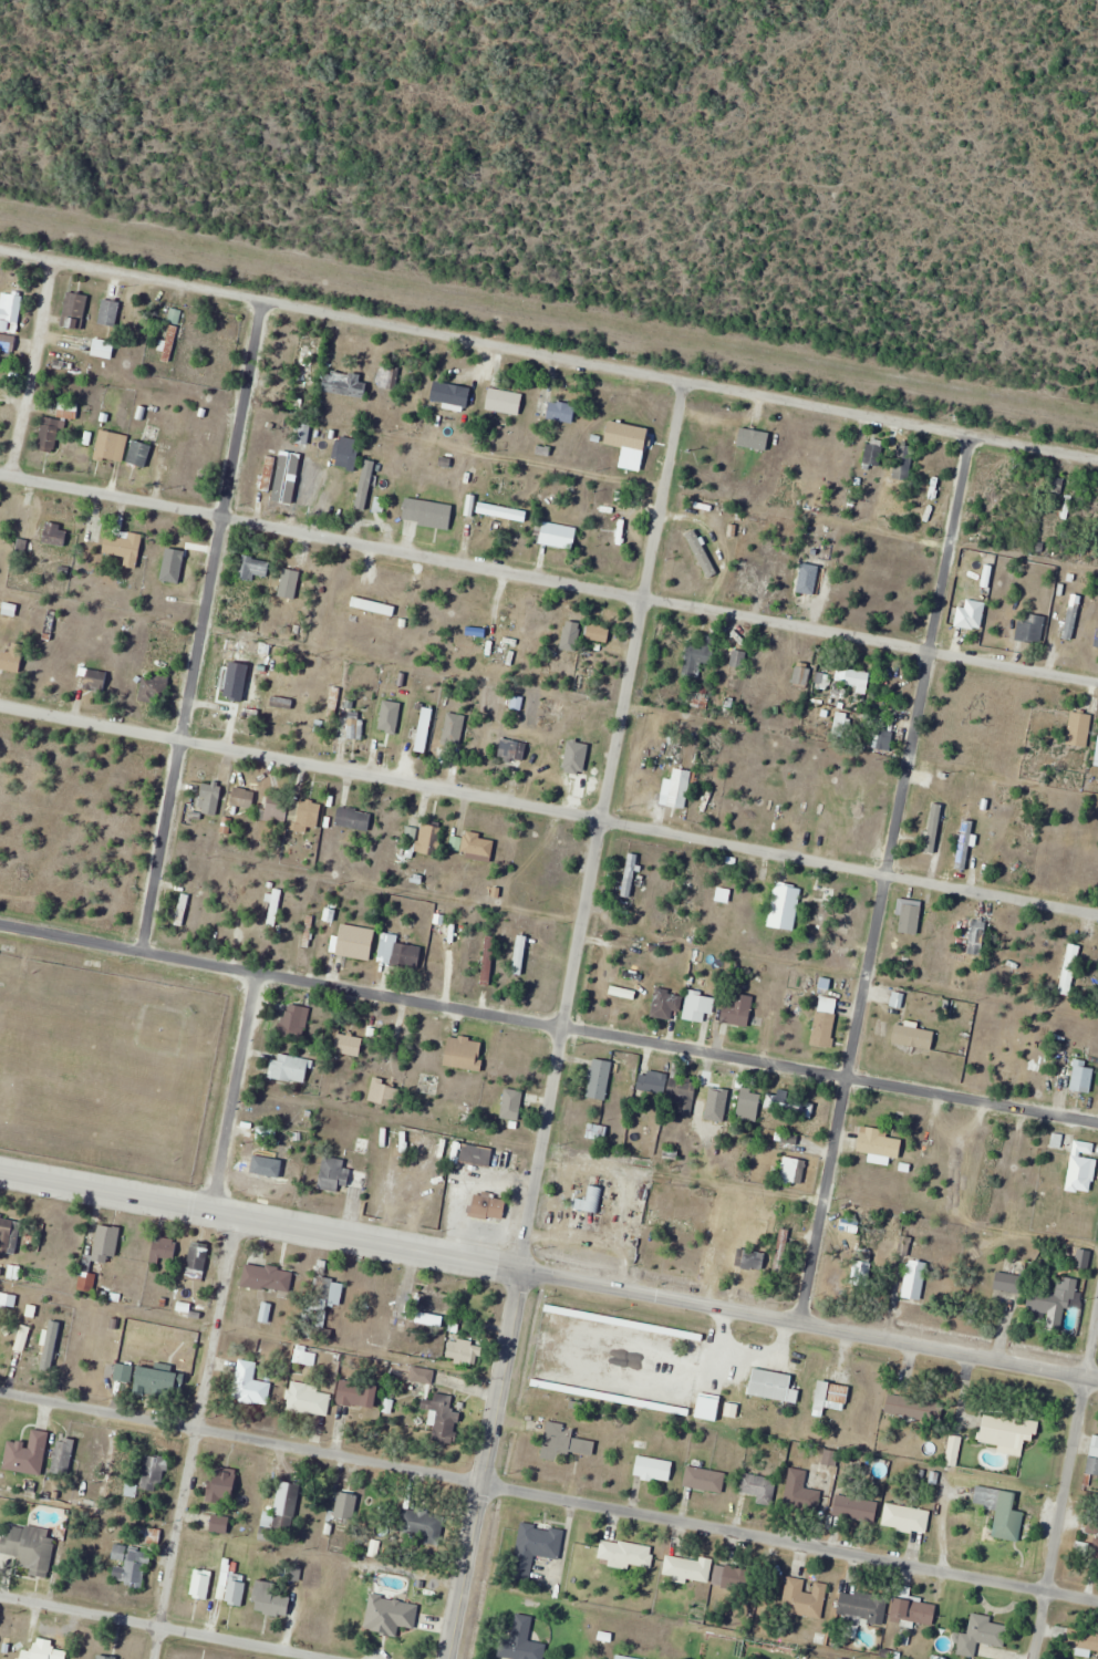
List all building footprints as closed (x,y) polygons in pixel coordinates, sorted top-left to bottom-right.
[(82,331),(89,296),(69,292),(62,327),(82,331)] [(18,294),(0,294),(0,331),(18,331),(18,294)] [(115,327),(121,303),(105,299),(99,323),(115,327)] [(181,311),(173,309),(170,321),(178,323),(181,311)] [(160,360),(171,363),(183,329),(172,325),(160,360)] [(0,335),(0,349),(15,350),(15,335),(0,335)] [(92,356),(113,359),(116,342),(95,338),(92,356)] [(296,381),(304,382),(312,347),(304,345),(296,381)] [(72,364),(56,360),(54,372),(70,375),(72,364)] [(378,387),(397,390),(400,366),(381,364),(378,387)] [(324,393),(367,398),(369,377),(326,372),(324,393)] [(444,408),(467,412),(471,387),(434,382),(431,401),(444,403),(444,408)] [(481,387),(514,393),(510,413),(478,407),(481,387)] [(45,417),(38,451),(55,454),(62,418),(76,421),(79,404),(61,401),(58,419),(45,417)] [(577,405),(550,402),(548,421),(575,424),(577,405)] [(602,419),(641,428),(636,452),(598,443),(602,419)] [(130,439),(104,428),(92,456),(118,467),(130,439)] [(146,470),(153,446),(134,440),(127,464),(146,470)] [(883,444),(865,444),(865,465),(883,465),(883,444)] [(338,461),(357,464),(360,448),(341,445),(338,461)] [(277,458),(267,456),(260,487),(270,490),(277,458)] [(910,484),(912,465),(895,462),(892,481),(910,484)] [(323,471),(297,467),(293,496),(319,500),(323,471)] [(368,519),(375,491),(356,486),(349,515),(368,519)] [(404,523),(451,527),(453,503),(406,499),(404,523)] [(478,512),(527,523),(529,513),(480,502),(478,512)] [(602,543),(610,544),(613,510),(606,509),(602,543)] [(535,541),(575,549),(579,529),(539,521),(535,541)] [(43,545),(68,546),(69,527),(45,525),(43,545)] [(126,556),(125,567),(138,569),(142,534),(128,533),(128,538),(106,536),(104,554),(126,556)] [(165,573),(186,577),(193,542),(172,538),(165,573)] [(817,595),(821,558),(808,556),(804,593),(817,595)] [(255,581),(256,575),(269,576),(270,560),(242,557),(239,579),(255,581)] [(278,597),(296,601),(305,567),(287,563),(278,597)] [(387,604),(385,614),(343,603),(346,594),(387,604)] [(1084,597),(1073,594),(1062,638),(1072,640),(1084,597)] [(959,608),(955,624),(981,630),(987,603),(968,599),(965,609),(959,608)] [(1038,646),(1048,621),(1026,611),(1015,636),(1038,646)] [(582,628),(567,623),(559,648),(575,652),(582,628)] [(586,639),(608,645),(612,629),(590,623),(586,639)] [(719,638),(692,633),(683,679),(695,681),(698,665),(712,668),(719,638)] [(4,650),(0,669),(20,673),(25,646),(13,643),(11,652),(4,650)] [(506,666),(509,648),(494,645),(491,663),(506,666)] [(743,670),(747,653),(735,650),(730,667),(743,670)] [(793,688),(808,690),(812,670),(797,667),(793,688)] [(108,691),(108,671),(87,671),(87,691),(108,691)] [(871,674),(846,671),(844,685),(869,688),(871,674)] [(170,677),(142,677),(142,703),(170,703),(170,677)] [(258,712),(263,699),(252,695),(247,707),(258,712)] [(295,699),(272,697),(271,707),(294,709),(295,699)] [(422,726),(412,724),(410,739),(418,740),(417,752),(428,753),(434,709),(424,707),(422,726)] [(356,740),(360,712),(348,711),(344,738),(356,740)] [(1089,747),(1093,715),(1071,712),(1068,745),(1089,747)] [(464,719),(447,716),(441,745),(458,748),(464,719)] [(399,722),(384,719),(379,741),(395,744),(399,722)] [(524,762),(528,743),(503,739),(499,757),(524,762)] [(686,809),(693,772),(669,767),(661,804),(686,809)] [(220,815),(220,785),(202,785),(202,815),(220,815)] [(253,809),(256,789),(235,786),(232,806),(253,809)] [(319,829),(323,804),(269,794),(265,818),(298,824),(297,830),(307,832),(308,827),(319,829)] [(940,806),(928,804),(920,848),(933,850),(940,806)] [(369,832),(373,813),(340,806),(336,825),(369,832)] [(974,821),(964,820),(957,870),(967,872),(974,821)] [(434,856),(443,829),(425,823),(416,850),(434,856)] [(462,851),(492,859),(497,839),(467,832),(462,851)] [(634,897),(637,854),(627,853),(624,897),(634,897)] [(802,887),(776,882),(769,926),(795,931),(802,887)] [(276,925),(280,892),(274,891),(270,924),(276,925)] [(191,897),(185,895),(176,923),(182,925),(191,897)] [(919,935),(922,906),(903,904),(900,933),(919,935)] [(305,948),(314,948),(314,915),(305,915),(305,948)] [(982,956),(988,922),(973,919),(968,954),(982,956)] [(372,960),(377,930),(342,924),(337,955),(372,960)] [(419,968),(422,946),(398,943),(399,934),(382,932),(378,963),(419,968)] [(497,935),(485,935),(484,985),(497,985),(497,935)] [(682,992),(655,991),(654,1017),(680,1019),(682,992)] [(715,992),(688,991),(687,1017),(714,1019),(715,992)] [(725,1023),(753,1023),(753,995),(725,995),(725,1023)] [(832,1049),(840,999),(820,996),(812,1046),(832,1049)] [(311,1008),(287,1003),(280,1036),(303,1041),(311,1008)] [(936,1032),(897,1024),(893,1043),(933,1051),(936,1032)] [(335,1051),(361,1058),(366,1039),(340,1032),(335,1051)] [(448,1069),(480,1069),(480,1039),(448,1039),(448,1069)] [(273,1059),(270,1078),(305,1084),(309,1059),(281,1055),(280,1060),(273,1059)] [(586,1097),(606,1101),(614,1063),(594,1059),(586,1097)] [(1073,1069),(1061,1067),(1058,1088),(1091,1093),(1096,1065),(1074,1061),(1073,1069)] [(692,1113),(698,1080),(641,1071),(638,1092),(670,1097),(668,1110),(692,1113)] [(397,1105),(401,1084),(374,1080),(371,1101),(397,1105)] [(727,1087),(709,1083),(705,1105),(723,1109),(727,1087)] [(506,1108),(521,1112),(526,1090),(509,1086),(506,1097),(508,1098),(506,1108)] [(735,1115),(756,1122),(765,1094),(745,1087),(735,1115)] [(805,1129),(814,1111),(776,1091),(766,1109),(805,1129)] [(300,1123),(301,1113),(271,1110),(270,1119),(300,1123)] [(586,1139),(606,1143),(609,1127),(590,1123),(586,1139)] [(271,1127),(258,1129),(260,1142),(273,1140),(271,1127)] [(891,1163),(891,1158),(901,1159),(904,1140),(887,1138),(888,1130),(862,1127),(858,1158),(891,1163)] [(1094,1142),(1076,1143),(1076,1133),(1051,1135),(1052,1152),(1094,1149),(1094,1142)] [(505,1170),(508,1151),(463,1144),(460,1162),(505,1170)] [(268,1150),(251,1150),(251,1181),(268,1181),(268,1150)] [(782,1183),(801,1183),(801,1156),(782,1156),(782,1183)] [(1069,1191),(1093,1193),(1096,1158),(1072,1156),(1069,1191)] [(340,1189),(340,1188),(354,1186),(352,1169),(345,1170),(343,1157),(320,1160),(325,1192),(340,1189)] [(588,1201),(578,1199),(576,1208),(598,1212),(603,1187),(591,1184),(588,1201)] [(508,1198),(475,1194),(472,1215),(505,1219),(508,1198)] [(17,1252),(22,1219),(0,1216),(0,1250),(17,1252)] [(788,1230),(781,1230),(779,1246),(786,1247),(788,1230)] [(179,1239),(155,1235),(150,1263),(173,1267),(179,1239)] [(186,1280),(204,1283),(210,1244),(192,1241),(186,1280)] [(770,1265),(758,1242),(737,1253),(749,1275),(770,1265)] [(928,1262),(909,1259),(903,1297),(922,1300),(928,1262)] [(243,1286),(289,1294),(293,1271),(247,1262),(243,1286)] [(1024,1276),(997,1271),(994,1288),(1021,1293),(1024,1276)] [(79,1289),(95,1291),(97,1274),(81,1272),(79,1289)] [(1027,1315),(1068,1322),(1075,1280),(1059,1277),(1056,1295),(1031,1291),(1027,1315)] [(415,1323),(442,1330),(450,1294),(423,1288),(415,1323)] [(409,1319),(411,1300),(397,1299),(396,1318),(409,1319)] [(32,1328),(24,1325),(15,1348),(23,1352),(32,1328)] [(479,1363),(479,1338),(448,1338),(448,1363),(479,1363)] [(268,1406),(272,1383),(255,1380),(258,1363),(239,1359),(232,1400),(268,1406)] [(115,1380),(129,1384),(133,1367),(119,1363),(115,1380)] [(187,1374),(141,1365),(137,1387),(182,1396),(187,1374)] [(432,1385),(435,1371),(414,1367),(411,1380),(432,1385)] [(783,1376),(778,1401),(740,1393),(745,1368),(783,1376)] [(377,1409),(381,1385),(341,1378),(337,1403),(377,1409)] [(815,1410),(846,1414),(850,1385),(819,1381),(815,1410)] [(327,1416),(332,1391),(291,1383),(286,1408),(327,1416)] [(933,1416),(933,1397),(888,1397),(888,1416),(933,1416)] [(998,1453),(1023,1457),(1026,1440),(1037,1441),(1040,1422),(985,1413),(980,1443),(999,1446),(998,1453)] [(573,1437),(575,1426),(549,1422),(544,1449),(593,1457),(596,1441),(573,1437)] [(1094,1435),(1087,1474),(1097,1476),(1097,1436),(1094,1435)] [(959,1439),(948,1439),(948,1466),(959,1466),(959,1439)] [(53,1475),(71,1476),(73,1441),(55,1440),(53,1475)] [(109,1455),(103,1454),(104,1446),(91,1445),(89,1478),(108,1480),(109,1455)] [(171,1459),(147,1454),(139,1490),(163,1495),(171,1459)] [(671,1483),(674,1462),(639,1455),(635,1477),(671,1483)] [(231,1503),(240,1471),(217,1465),(209,1497),(231,1503)] [(722,1494),(727,1473),(688,1465),(684,1486),(722,1494)] [(786,1503),(820,1506),(822,1490),(806,1488),(808,1470),(790,1467),(786,1503)] [(778,1486),(748,1470),(739,1488),(768,1504),(778,1486)] [(289,1531),(302,1486),(282,1480),(273,1514),(266,1512),(262,1524),(289,1531)] [(993,1537),(1021,1542),(1026,1512),(1016,1510),(1018,1493),(977,1486),(973,1506),(997,1510),(993,1537)] [(334,1520),(353,1524),(359,1493),(340,1489),(334,1520)] [(835,1520),(877,1522),(878,1499),(836,1497),(835,1520)] [(926,1536),(931,1512),(887,1503),(883,1527),(926,1536)] [(396,1535),(438,1544),(444,1517),(401,1508),(396,1535)] [(212,1532),(228,1534),(230,1517),(214,1515),(212,1532)] [(565,1530),(520,1523),(512,1574),(531,1577),(535,1555),(560,1559),(565,1530)] [(50,1575),(56,1531),(6,1524),(2,1554),(22,1556),(20,1571),(50,1575)] [(654,1547),(603,1539),(599,1559),(651,1568),(654,1547)] [(147,1587),(149,1549),(114,1547),(113,1563),(115,1563),(114,1585),(147,1587)] [(708,1584),(712,1561),(668,1553),(664,1575),(708,1584)] [(756,1567),(715,1566),(714,1591),(755,1593),(756,1567)] [(191,1597),(209,1600),(213,1571),(196,1568),(191,1597)] [(249,1578),(225,1570),(217,1599),(241,1606),(249,1578)] [(822,1619),(828,1584),(815,1582),(814,1593),(804,1592),(806,1580),(788,1577),(782,1612),(822,1619)] [(287,1619),(293,1599),(262,1589),(256,1609),(287,1619)] [(888,1596),(842,1589),(838,1616),(884,1624),(888,1596)] [(415,1629),(420,1603),(371,1595),(365,1630),(399,1636),(400,1626),(415,1629)] [(933,1627),(937,1602),(898,1596),(894,1620),(933,1627)] [(535,1617),(515,1611),(501,1656),(510,1658),(539,1658),(544,1644),(528,1639),(535,1617)] [(955,1655),(976,1658),(979,1642),(1005,1647),(1008,1626),(991,1623),(992,1616),(973,1613),(968,1635),(959,1633),(955,1655)] [(1058,1626),(1057,1638),(1066,1639),(1065,1647),(1097,1651),(1097,1632),(1058,1626)] [(23,1658),(69,1658),(71,1651),(35,1642),(33,1652),(25,1651),(23,1658)]
